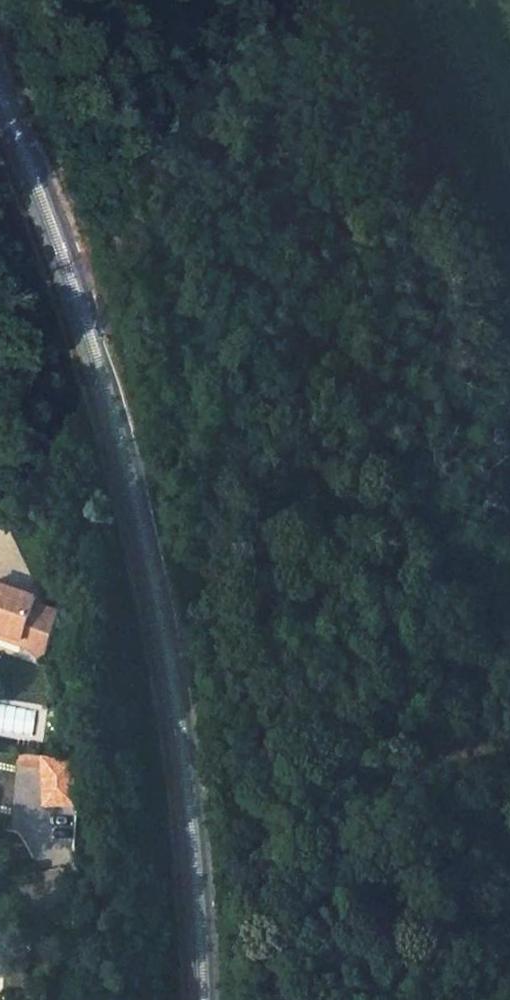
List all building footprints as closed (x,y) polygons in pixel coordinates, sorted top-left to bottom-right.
[(29,583),(31,576),(0,565),(0,613),(16,618),(33,637),(43,633),(57,594),(29,583)] [(45,762),(45,810),(84,810),(84,763),(45,762)]
